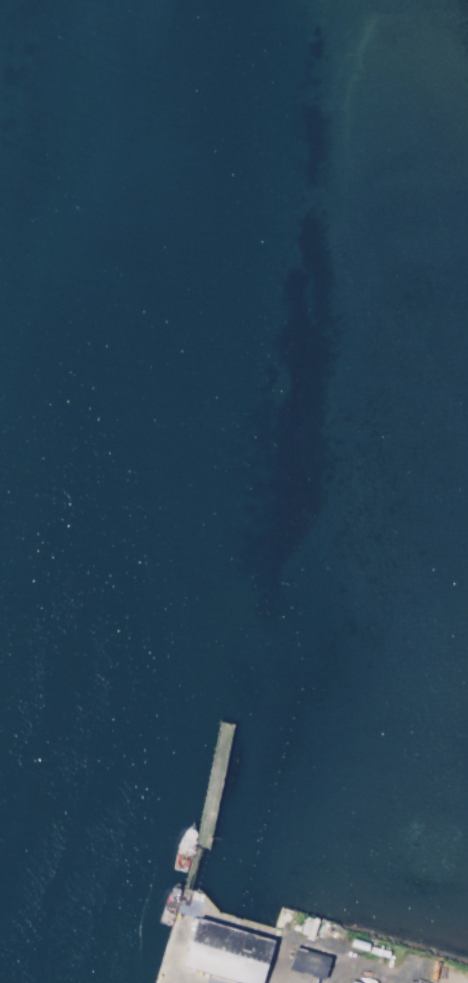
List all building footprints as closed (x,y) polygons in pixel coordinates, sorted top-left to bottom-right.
[(181,961),(252,982),(259,982),(272,939),(195,915),(181,961)] [(293,944),(286,966),(321,977),(328,955),(293,944)]
